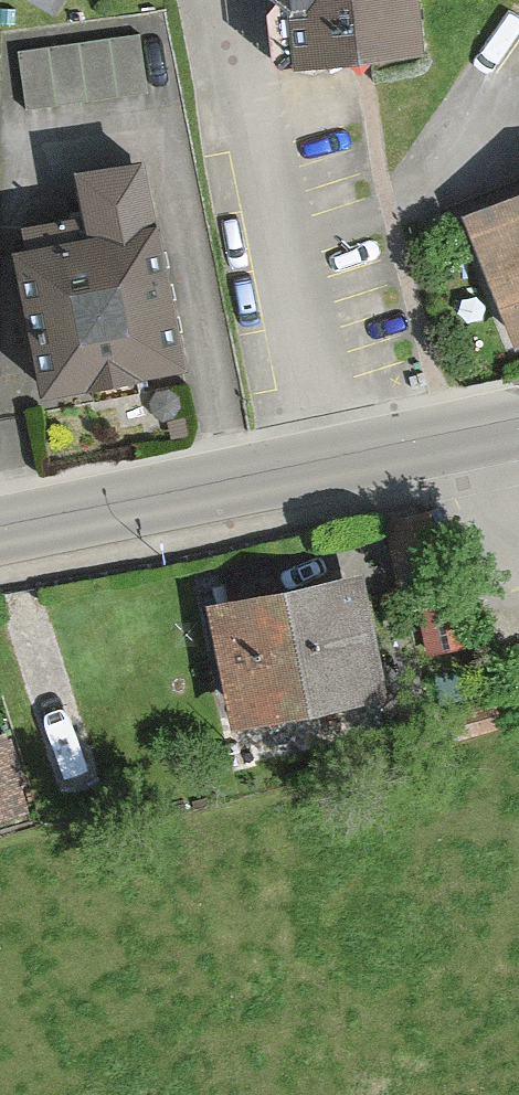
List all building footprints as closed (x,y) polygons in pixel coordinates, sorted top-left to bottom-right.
[(422,0),(289,0),(298,79),(430,64),(422,0)] [(143,42),(22,61),(30,114),(151,95),(143,42)] [(14,262),(47,412),(193,380),(146,168),(76,183),(85,220),(23,234),(29,258),(14,262)] [(466,224),(518,353),(518,203),(466,224)] [(365,583),(210,615),(235,733),(390,701),(365,583)] [(457,604),(420,612),(431,663),(468,654),(457,604)] [(0,744),(0,831),(28,823),(4,743),(0,744)]
